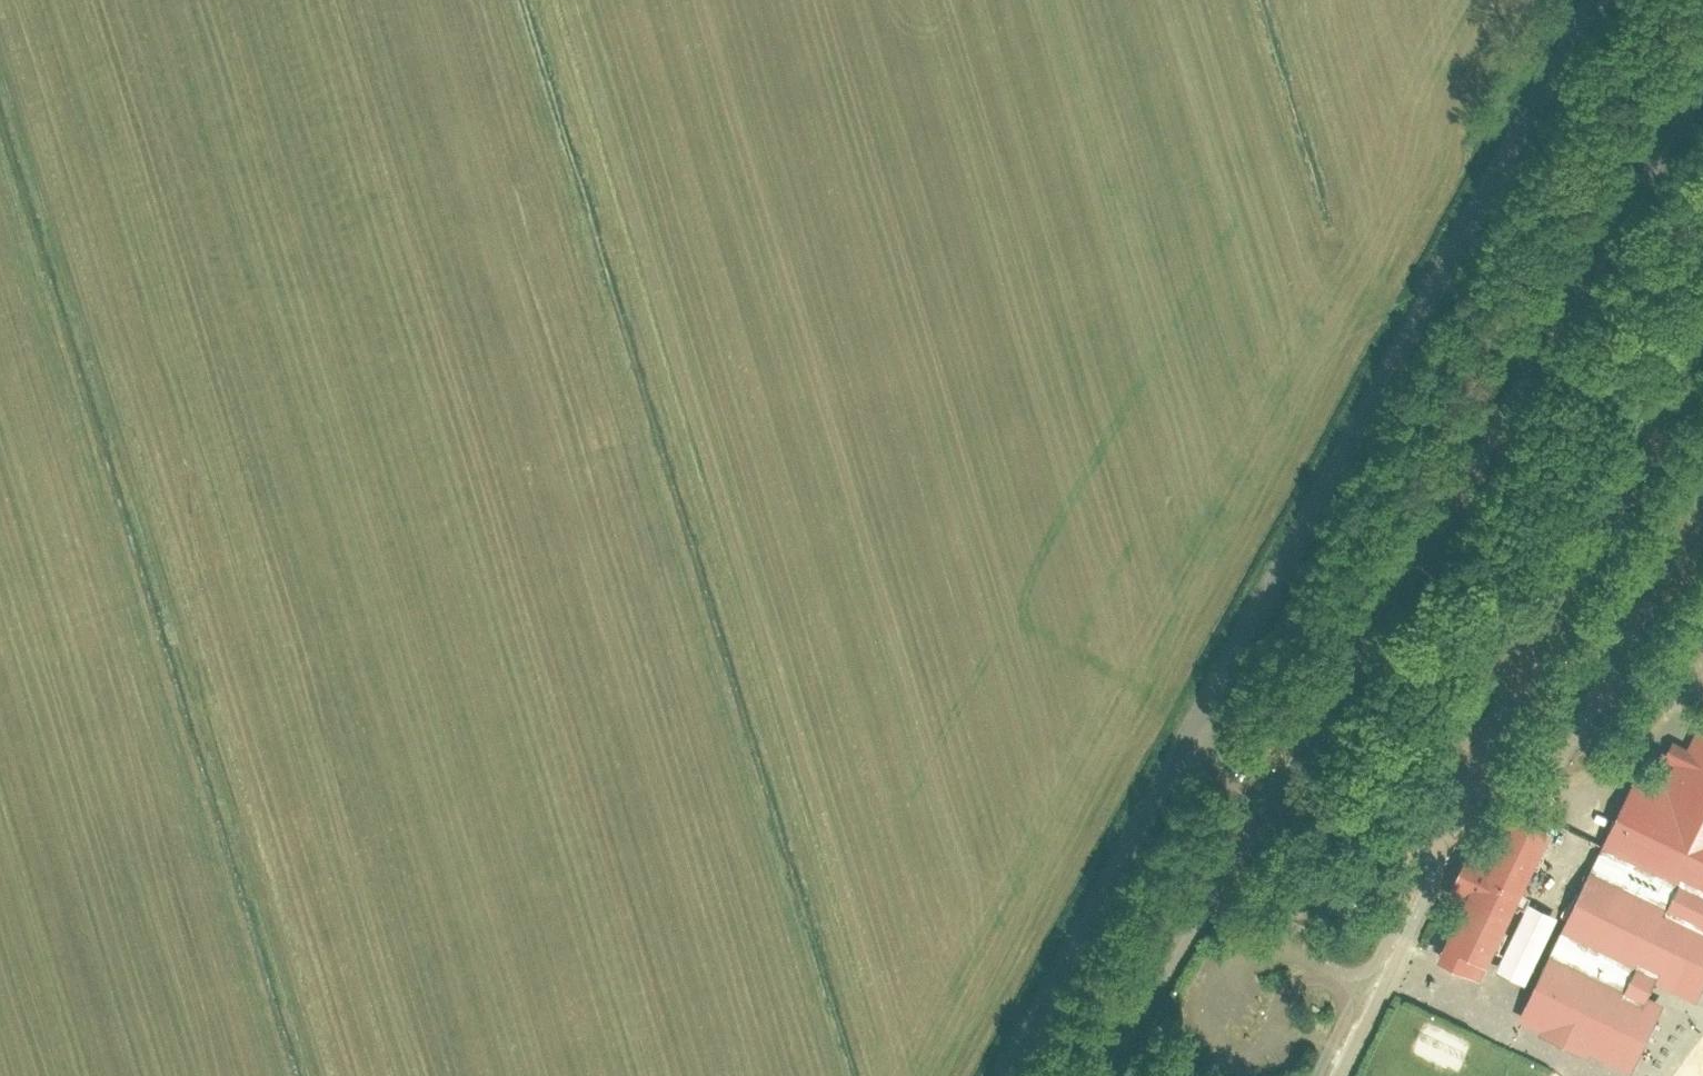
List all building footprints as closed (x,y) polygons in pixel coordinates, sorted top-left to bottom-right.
[(1610,1058),(1640,996),(1628,990),(1639,968),(1674,986),(1702,927),(1702,922),(1693,917),(1702,897),(1702,758),(1695,755),(1687,771),(1677,766),(1662,798),(1637,786),(1524,1016),(1610,1058)] [(1481,969),(1548,832),(1541,829),(1516,816),(1496,856),(1486,851),(1463,899),(1473,904),(1446,959),(1470,971),(1473,965),(1481,969)] [(1532,985),(1561,915),(1530,903),(1502,972),(1532,985)]
